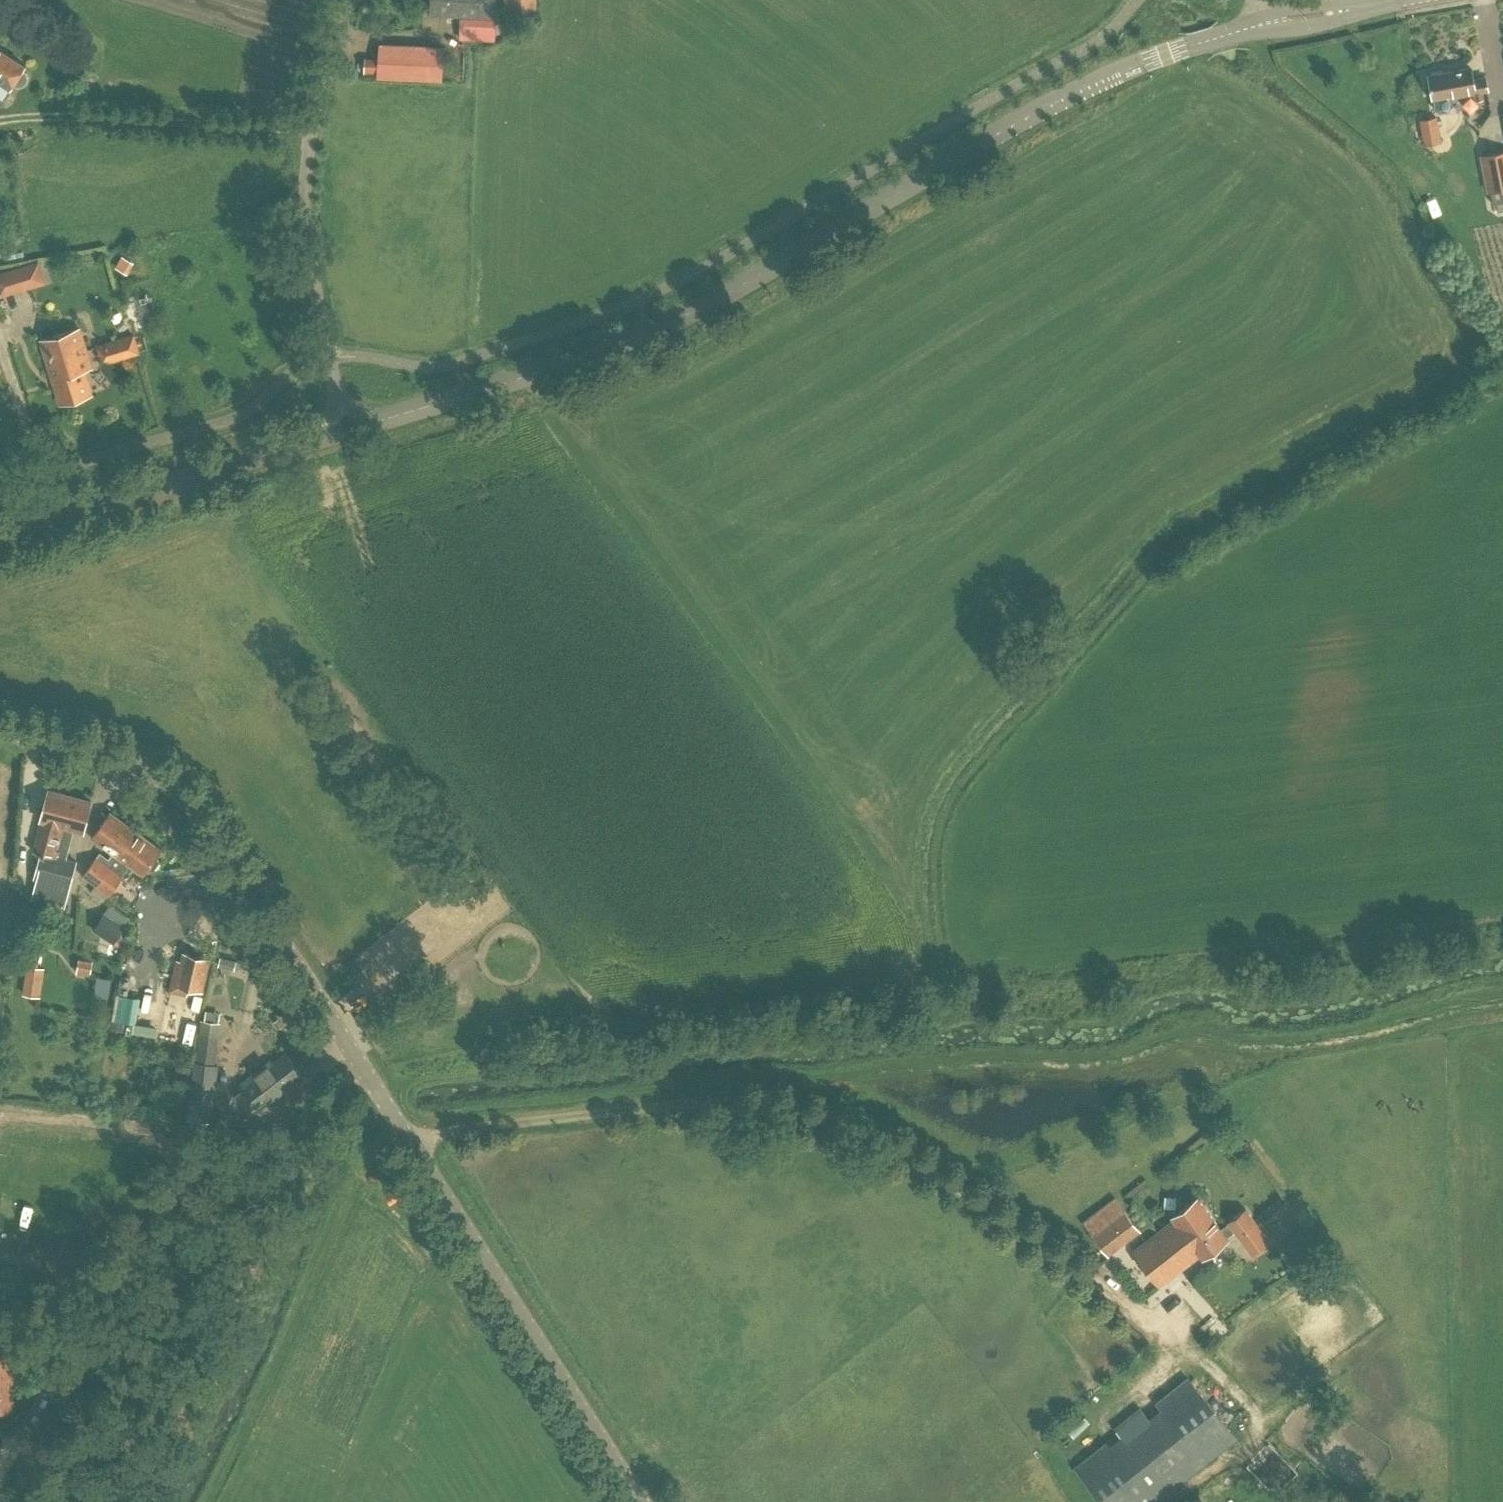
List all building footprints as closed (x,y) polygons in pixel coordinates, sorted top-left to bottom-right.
[(429,15),(462,17),(461,38),(495,40),(496,18),(496,0),(430,0),(429,15)] [(536,12),(536,0),(503,0),(504,13),(536,12)] [(379,42),(377,78),(426,80),(428,47),(428,44),(379,42)] [(10,89),(13,85),(18,86),(23,85),(27,82),(29,77),(28,71),(24,68),(26,65),(0,49),(0,83),(10,89)] [(1471,67),(1427,75),(1432,99),(1433,98),(1435,109),(1439,112),(1448,110),(1452,105),(1451,98),(1487,91),(1485,77),(1473,79),(1471,67)] [(1423,146),(1442,142),(1437,116),(1418,120),(1423,146)] [(1502,189),(1502,150),(1479,154),(1486,192),(1502,189)] [(5,298),(54,281),(45,253),(0,268),(0,282),(5,298)] [(60,403),(90,393),(83,369),(91,366),(79,328),(40,340),(60,403)] [(102,365),(106,364),(140,353),(133,333),(96,344),(102,365)] [(83,831),(91,802),(49,791),(41,819),(32,850),(40,852),(33,878),(36,879),(31,899),(66,908),(78,859),(67,857),(74,828),(83,831)] [(96,886),(136,831),(110,812),(91,838),(112,853),(108,859),(100,852),(82,876),(96,886)] [(142,875),(161,850),(136,831),(96,886),(109,896),(130,866),(142,875)] [(113,945),(125,926),(104,912),(92,931),(113,945)] [(39,993),(41,978),(37,978),(41,950),(30,949),(24,991),(39,993)] [(203,992),(212,957),(182,951),(180,960),(176,959),(169,992),(188,996),(190,989),(203,992)] [(92,962),(79,960),(77,972),(90,974),(92,962)] [(111,979),(97,977),(95,997),(109,998),(111,979)] [(215,1063),(221,1021),(201,1019),(195,1061),(194,1061),(186,1118),(210,1121),(219,1064),(215,1063)] [(302,1076),(285,1054),(256,1075),(255,1073),(240,1084),(258,1109),(271,1099),(275,1104),(288,1094),(284,1089),(302,1076)] [(1227,1222),(1228,1223),(1220,1228),(1197,1197),(1171,1216),(1173,1219),(1132,1250),(1159,1288),(1197,1258),(1200,1256),(1202,1258),(1228,1239),(1226,1236),(1234,1231),(1251,1255),(1269,1241),(1245,1209),(1227,1222)] [(1108,1257),(1141,1231),(1125,1210),(1091,1235),(1108,1257)] [(9,1413),(11,1408),(13,1408),(12,1376),(13,1376),(12,1346),(0,1347),(0,1413),(9,1413)] [(1238,1438),(1189,1376),(1154,1403),(1162,1413),(1114,1449),(1107,1440),(1075,1465),(1102,1501),(1156,1501),(1238,1438)]
